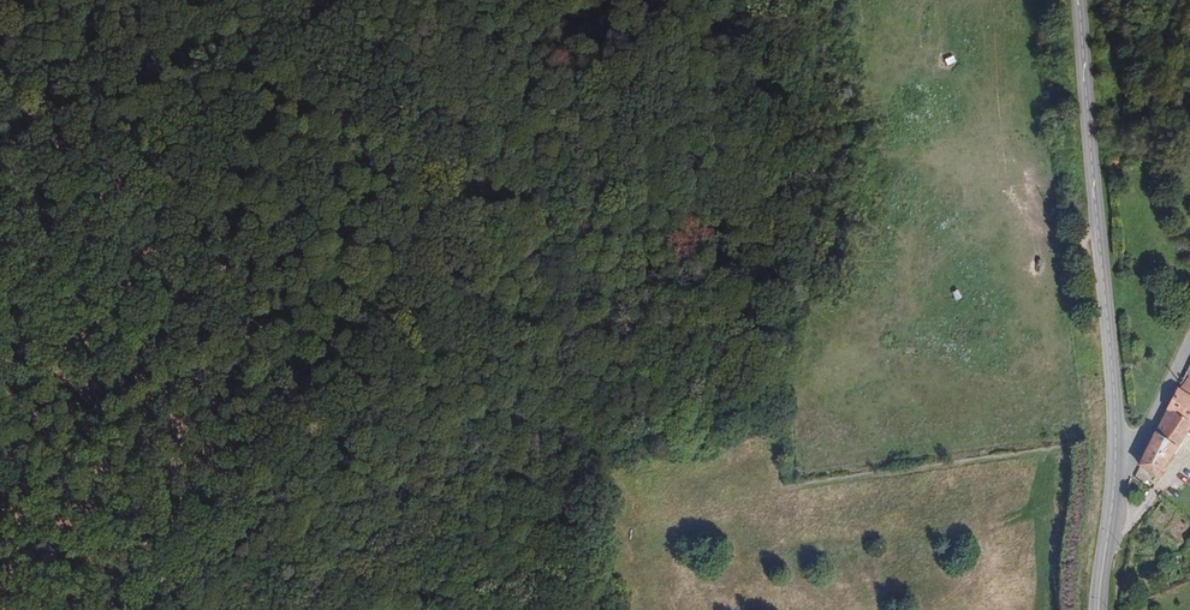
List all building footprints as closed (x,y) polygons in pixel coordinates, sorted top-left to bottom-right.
[(1179,390),(1189,397),(1189,375),(1179,390)] [(1140,466),(1156,478),(1189,429),(1189,397),(1179,390),(1178,390),(1167,410),(1140,466)]
